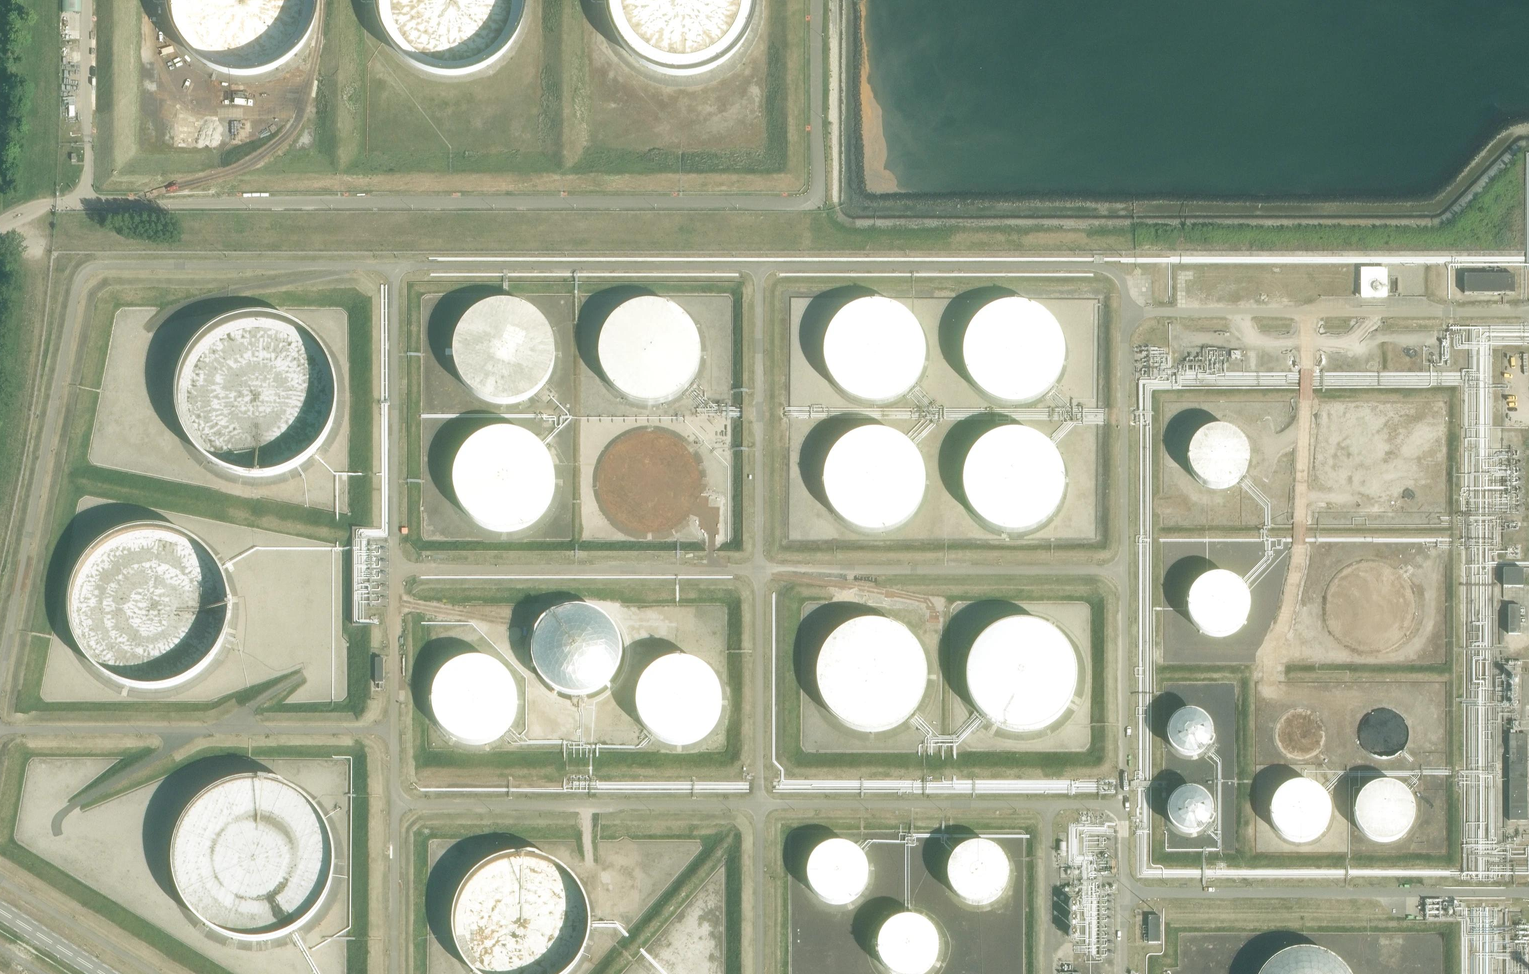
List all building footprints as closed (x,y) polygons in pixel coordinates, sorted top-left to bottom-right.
[(62,13),(80,13),(80,0),(62,0),(62,13)] [(314,31),(323,7),(323,0),(171,0),(175,19),(186,40),(204,57),(226,67),(250,70),(276,65),(298,51),(314,31)] [(519,36),(528,12),(529,0),(378,0),(380,18),(391,40),(408,57),(430,69),(454,72),(479,68),(502,55),(519,36)] [(751,33),(760,9),(760,0),(607,0),(610,21),(622,43),(640,60),(663,70),(688,73),(713,67),(735,53),(751,33)] [(1514,275),(1464,275),(1464,285),(1461,285),(1461,288),(1464,288),(1464,294),(1514,294),(1514,275)] [(1386,280),(1361,280),(1361,298),(1386,298),(1386,280)] [(479,396),(510,404),(539,392),(557,367),(558,342),(544,314),(514,299),(482,304),(461,323),(453,349),(458,373),(479,396)] [(624,398),(655,405),(684,394),(702,369),(704,344),(689,316),(659,300),(627,305),(606,325),(598,351),(603,374),(624,398)] [(848,399),(878,406),(908,395),(925,370),(927,345),(913,317),(883,301),(851,307),(830,326),(822,352),(827,376),(848,399)] [(988,398),(1019,406),(1048,395),(1065,370),(1067,344),(1053,316),(1023,301),(991,306),(970,325),(962,351),(967,375),(988,398)] [(217,468),(261,478),(303,464),(326,439),(337,396),(325,356),(295,328),(261,318),(224,325),(198,343),(180,375),(177,409),(190,442),(217,468)] [(1240,352),(1231,352),(1231,360),(1240,360),(1240,352)] [(1209,488),(1222,490),(1237,485),(1247,474),(1252,456),(1245,438),(1232,428),(1211,427),(1196,436),(1189,450),(1189,468),(1198,481),(1209,488)] [(477,525),(508,533),(537,522),(555,497),(557,471),(543,444),(512,428),(480,433),(459,452),(452,478),(456,502),(477,525)] [(848,526),(879,534),(909,522),(926,497),(928,472),(914,444),(884,429),(852,434),(831,453),(823,479),(828,503),(848,526)] [(990,526),(1021,534),(1050,522),(1068,497),(1070,472),(1055,444),(1025,429),(993,434),(972,453),(964,479),(969,503),(990,526)] [(655,533),(683,524),(699,495),(700,480),(689,446),(664,432),(648,430),(615,441),(603,463),(600,489),(608,515),(637,530),(648,532),(655,533)] [(110,677),(154,688),(195,674),(219,648),(230,606),(218,565),(188,537),(154,528),(117,534),(91,553),(73,585),(70,619),(83,652),(110,677)] [(334,546),(242,553),(243,568),(237,569),(240,614),(270,611),(270,617),(282,616),(282,619),(298,618),(297,602),(308,601),(308,598),(320,597),(320,596),(334,595),(333,583),(343,583),(340,553),(335,554),(334,546)] [(1503,570),(1503,586),(1523,586),(1523,570),(1503,570)] [(1201,638),(1216,643),(1239,637),(1253,618),(1251,589),(1232,572),(1211,571),(1193,581),(1184,598),(1187,624),(1201,638)] [(1509,606),(1509,634),(1520,634),(1520,606),(1509,606)] [(556,690),(583,696),(607,685),(623,661),(618,627),(595,609),(573,607),(549,619),(535,638),(537,667),(556,690)] [(987,724),(1022,735),(1054,726),(1078,700),(1083,663),(1065,629),(1030,612),(996,617),(972,637),(961,670),(967,700),(987,724)] [(839,727),(874,737),(906,729),(930,702),(935,666),(917,631),(882,614),(848,620),(824,640),(813,672),(819,703),(839,727)] [(452,740),(480,746),(504,735),(520,711),(514,677),(492,658),(469,656),(445,669),(432,688),(433,717),(452,740)] [(657,740),(684,746),(709,735),(725,711),(719,677),(696,659),(674,657),(650,669),(636,688),(638,717),(657,740)] [(375,660),(375,683),(383,683),(383,660),(375,660)] [(1361,750),(1404,757),(1410,714),(1367,708),(1361,750)] [(1178,753),(1196,756),(1207,748),(1212,732),(1206,719),(1195,713),(1178,716),(1169,728),(1170,744),(1178,753)] [(1527,734),(1509,734),(1510,821),(1528,821),(1527,734)] [(1289,839),(1304,843),(1327,838),(1342,819),(1340,790),(1321,773),(1299,772),(1281,781),(1272,799),(1275,825),(1289,839)] [(1374,842),(1389,846),(1412,841),(1427,822),(1425,793),(1406,776),(1384,775),(1367,784),(1357,802),(1361,828),(1374,842)] [(215,930),(259,940),(300,926),(324,901),(335,858),(323,818),(293,790),(259,780),(222,787),(196,805),(178,837),(175,871),(188,904),(215,930)] [(1178,830),(1196,833),(1207,825),(1212,809),(1206,796),(1195,790),(1178,793),(1169,805),(1170,821),(1178,830)] [(823,902),(841,906),(858,900),(870,881),(868,858),(851,843),(831,841),(816,849),(806,866),(809,887),(823,902)] [(964,904),(982,907),(998,901),(1011,883),(1008,860),(991,844),(972,843),(957,851),(947,867),(949,889),(964,904)] [(582,955),(591,915),(574,875),(539,854),(497,856),(468,877),(454,910),(459,949),(480,973),(562,973),(582,955)] [(928,973),(941,954),(938,931),(921,916),(902,914),(886,922),(877,939),(879,960),(893,973),(925,973),(928,973)] [(1149,916),(1149,943),(1161,943),(1161,916),(1149,916)] [(1342,964),(1311,948),(1280,954),(1259,973),(1258,973),(1347,973),(1342,964)]
